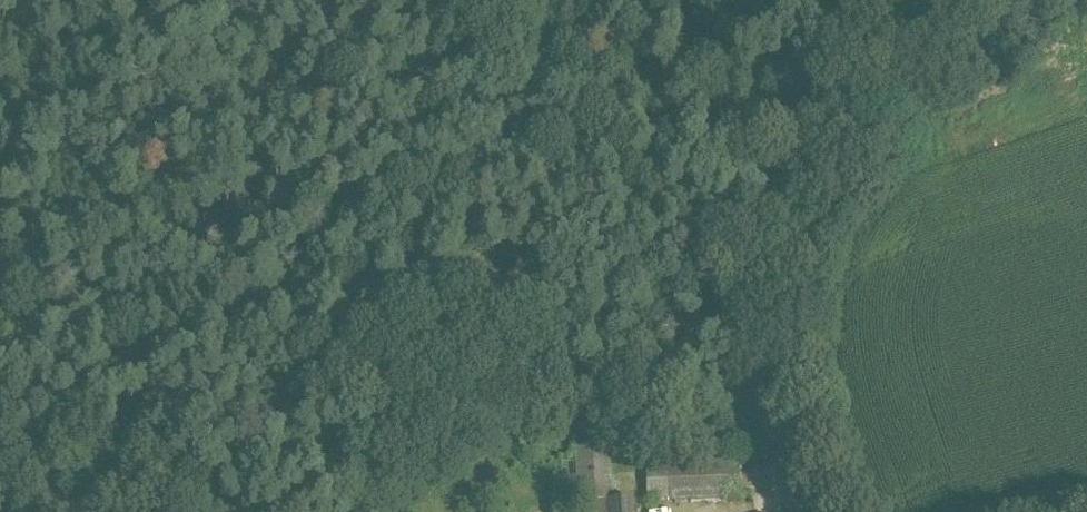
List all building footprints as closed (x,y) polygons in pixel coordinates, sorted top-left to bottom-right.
[(739,463),(695,464),(694,451),(667,452),(667,446),(643,446),(644,460),(647,460),(648,501),(739,498),(739,463)] [(615,500),(611,447),(577,449),(579,503),(590,503),(591,511),(634,511),(633,500),(615,500)]
